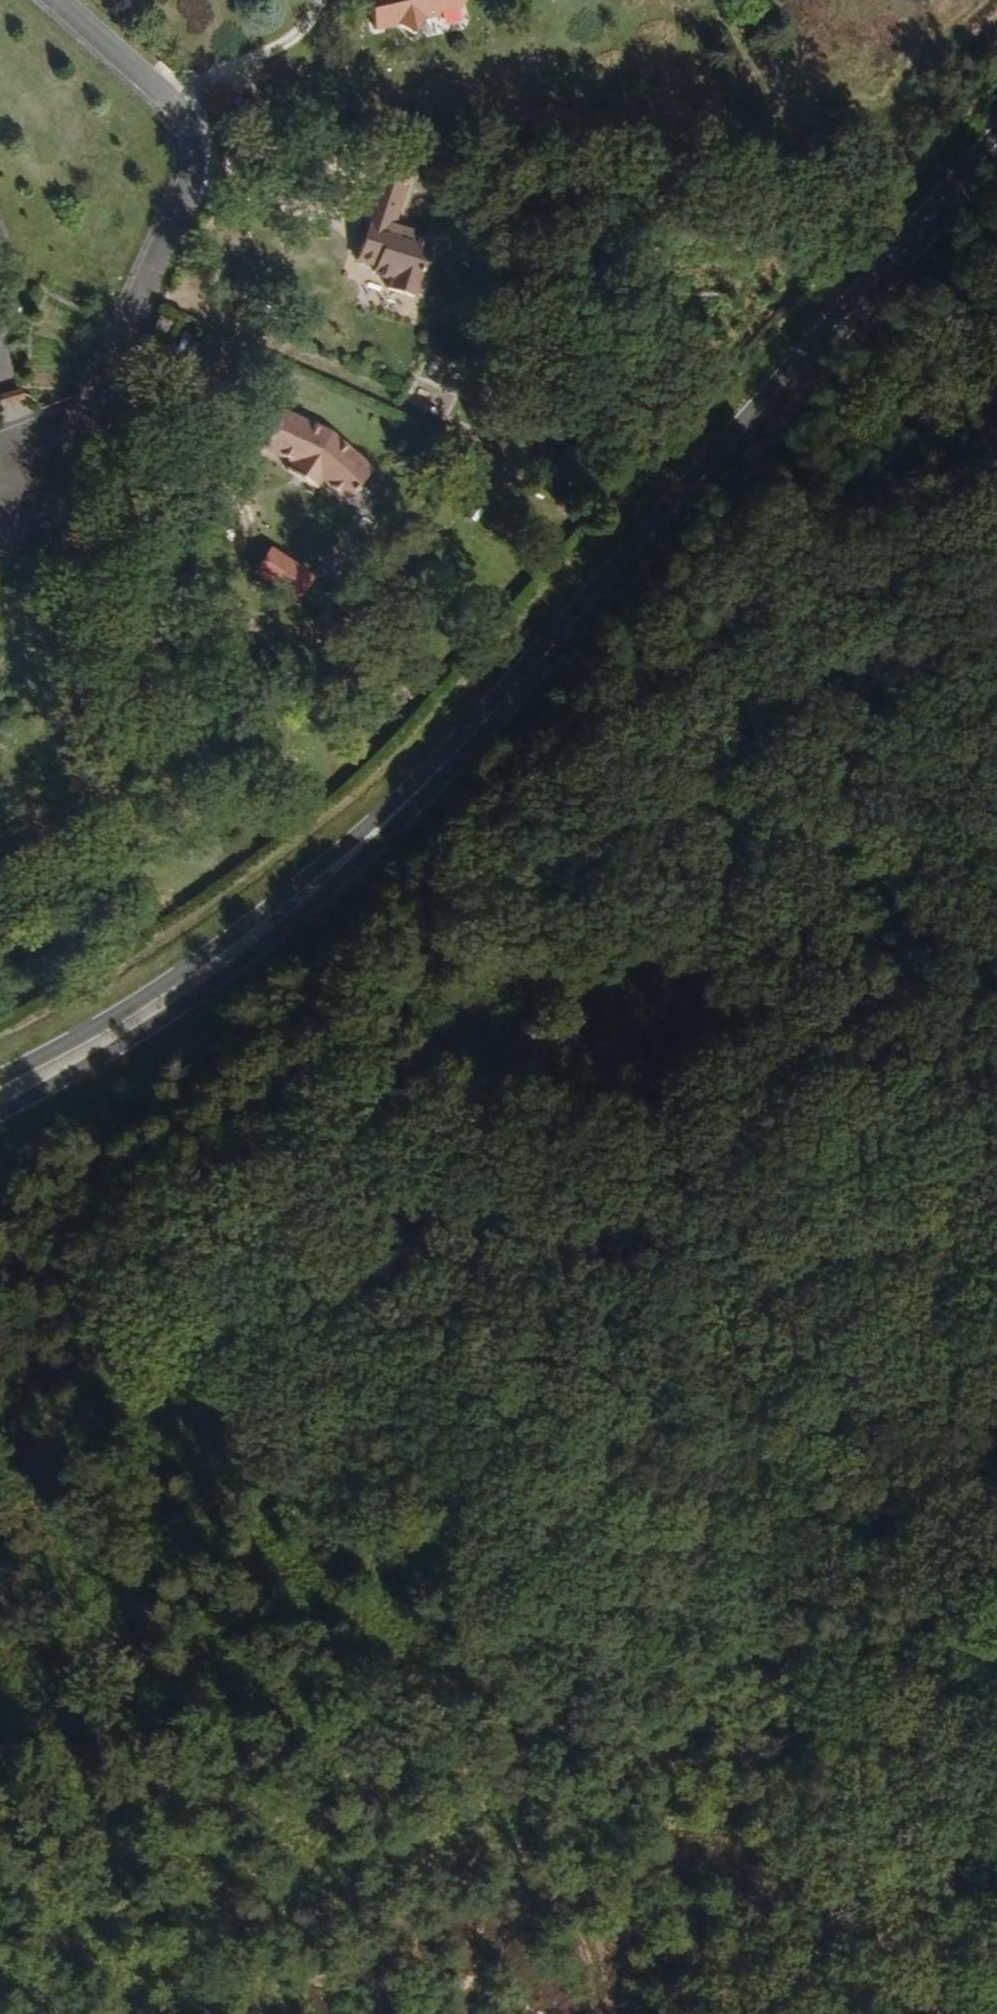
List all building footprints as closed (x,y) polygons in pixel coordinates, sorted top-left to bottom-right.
[(431,20),(457,14),(454,0),(375,0),(365,2),(373,35),(402,28),(419,37),(431,20)] [(397,229),(409,197),(375,184),(360,223),(370,227),(357,262),(390,275),(387,284),(412,294),(432,242),(397,229)] [(204,330),(173,314),(162,340),(191,354),(204,330)] [(331,435),(285,413),(268,448),(287,465),(286,475),(309,494),(320,480),(349,503),(374,471),(331,435)] [(293,599),(309,572),(263,545),(247,571),(293,599)]
